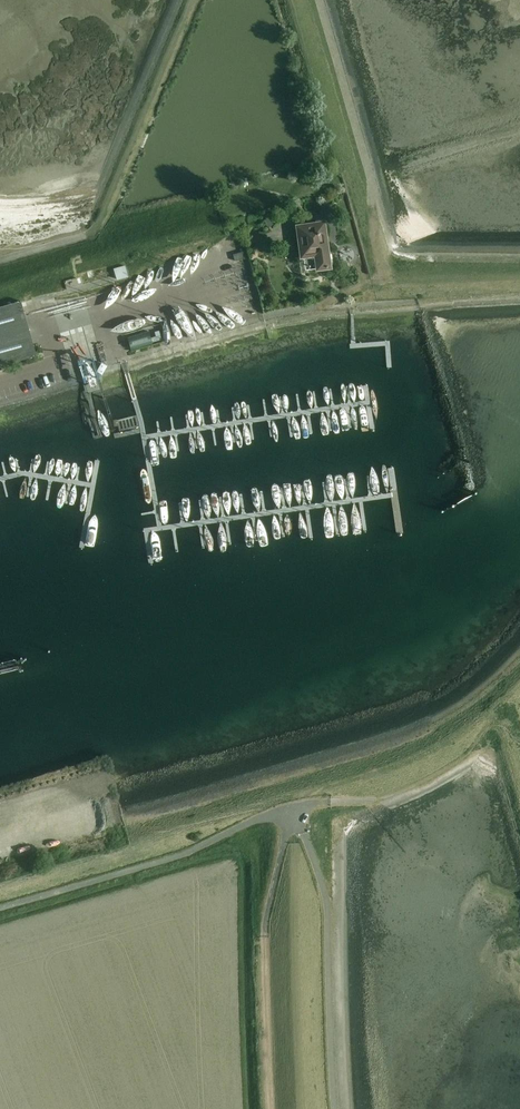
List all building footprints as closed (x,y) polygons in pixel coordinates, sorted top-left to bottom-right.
[(267,218),(263,222),(268,227),(272,224),(267,218)] [(305,271),(316,269),(331,267),(329,252),(325,253),(321,224),(296,228),(297,236),(300,236),(305,271)] [(245,252),(233,255),(235,261),(246,258),(245,252)] [(125,266),(114,269),(117,279),(127,276),(125,266)] [(56,297),(41,299),(41,306),(57,304),(56,297)] [(21,301),(0,307),(0,366),(36,356),(21,301)] [(148,321),(125,326),(126,333),(149,327),(148,321)] [(131,350),(152,344),(149,332),(127,338),(131,350)] [(78,359),(82,370),(92,367),(88,356),(78,359)] [(96,371),(102,375),(108,366),(101,362),(96,371)] [(84,384),(91,382),(90,374),(82,375),(84,384)] [(7,844),(17,842),(16,834),(5,837),(7,844)]
